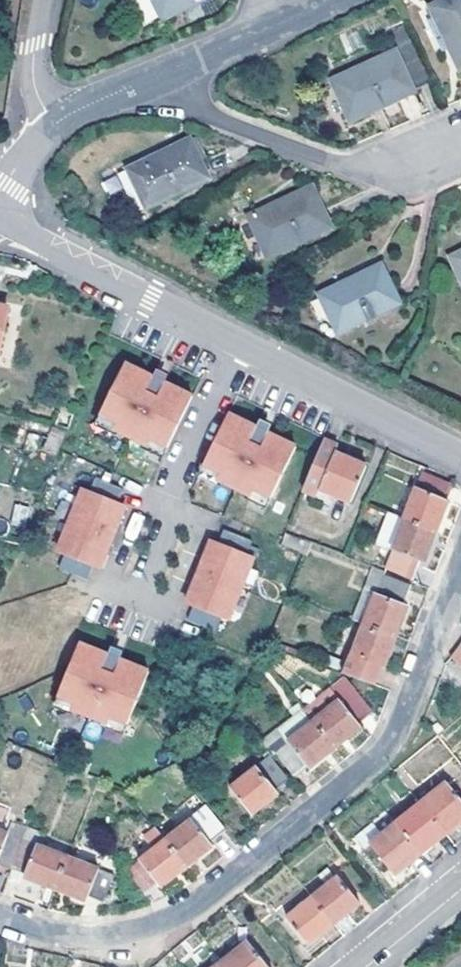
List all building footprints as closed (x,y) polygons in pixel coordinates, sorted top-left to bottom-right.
[(144,23),(156,18),(149,0),(136,0),(144,23)] [(430,3),(459,65),(460,64),(460,0),(436,0),(430,3)] [(433,80),(402,17),(382,27),(393,51),(332,78),(350,117),(433,80)] [(185,136),(196,160),(203,156),(193,133),(185,136)] [(196,160),(185,136),(108,175),(125,212),(203,175),(196,160)] [(326,221),(308,184),(247,213),(265,251),(326,221)] [(447,253),(460,284),(460,246),(447,253)] [(377,261),(316,290),(334,329),(395,299),(377,261)] [(149,366),(120,354),(96,406),(114,414),(112,420),(117,422),(141,432),(146,435),(149,429),(167,438),(190,385),(162,372),(147,403),(135,398),(149,366)] [(162,372),(149,366),(135,398),(147,403),(162,372)] [(256,415),(227,402),(203,454),(221,462),(218,467),(224,470),(247,481),(252,483),(255,478),(273,486),(297,434),(269,421),(254,452),(242,446),(256,415)] [(114,414),(96,406),(92,416),(115,426),(117,422),(112,420),(114,414)] [(269,421),(256,415),(242,446),(254,452),(269,421)] [(146,435),(141,432),(139,437),(162,448),(167,438),(149,429),(146,435)] [(339,444),(323,437),(302,488),(316,494),(320,486),(336,451),(339,444)] [(336,451),(320,486),(352,499),(367,464),(336,451)] [(221,462),(203,454),(198,464),(221,474),(224,470),(218,467),(221,462)] [(117,497),(123,482),(92,472),(87,486),(80,484),(58,547),(65,550),(59,564),(89,575),(94,561),(101,563),(110,539),(116,541),(121,525),(116,523),(125,500),(117,497)] [(424,474),(404,521),(435,534),(448,504),(446,503),(452,487),(424,474)] [(252,483),(247,481),(245,486),(268,496),(273,486),(255,478),(252,483)] [(14,503),(10,524),(26,527),(30,506),(14,503)] [(404,521),(390,515),(376,548),(390,554),(404,521)] [(198,598),(193,613),(224,623),(229,609),(236,611),(257,548),(250,545),(256,531),(226,520),(221,535),(214,532),(206,556),(200,554),(194,571),(200,573),(191,596),(198,598)] [(435,534),(404,521),(390,554),(383,571),(412,583),(420,565),(423,566),(435,534)] [(383,571),(382,575),(412,587),(412,583),(383,571)] [(373,579),(380,581),(381,577),(382,575),(375,572),(373,579)] [(412,587),(382,575),(381,577),(411,590),(412,587)] [(380,581),(410,594),(411,590),(381,577),(380,581)] [(373,579),(356,621),(363,624),(380,581),(373,579)] [(380,581),(363,624),(396,638),(408,606),(405,604),(410,594),(380,581)] [(342,675),(373,689),(380,669),(383,670),(396,638),(363,624),(342,675)] [(455,647),(447,658),(460,669),(460,640),(455,647)] [(113,652),(83,641),(63,695),(81,701),(79,707),(85,709),(109,718),(115,720),(117,714),(135,721),(155,667),(125,656),(113,688),(101,684),(113,652)] [(125,656),(113,652),(101,684),(113,688),(125,656)] [(351,690),(338,700),(312,722),(332,748),(358,727),(356,724),(369,713),(351,690)] [(81,701),(63,695),(59,705),(83,714),(85,709),(79,707),(81,701)] [(115,720),(109,718),(107,723),(131,732),(135,721),(117,714),(115,720)] [(307,768),(332,748),(312,722),(275,752),(294,775),(306,766),(307,768)] [(269,757),(227,790),(249,816),(275,795),(273,793),(288,780),(269,757)] [(419,804),(443,835),(458,822),(460,819),(460,805),(443,784),(419,804)] [(188,820),(163,842),(185,868),(211,847),(208,844),(223,831),(192,793),(177,806),(188,820)] [(391,824),(417,855),(430,845),(443,835),(419,804),(391,824)] [(404,865),(417,855),(391,824),(377,835),(366,844),(392,875),(404,865)] [(366,844),(377,835),(370,827),(355,838),(361,847),(366,844)] [(0,832),(0,863),(8,866),(18,839),(0,832)] [(18,839),(8,866),(22,872),(21,875),(51,887),(63,857),(18,839)] [(185,868),(163,842),(125,872),(144,895),(157,885),(160,888),(185,868)] [(111,875),(103,872),(63,857),(51,887),(82,900),(86,895),(101,901),(102,897),(111,875)] [(316,879),(323,889),(333,880),(327,871),(316,879)] [(309,900),(330,926),(343,916),(356,905),(335,879),(333,880),(323,889),(309,900)] [(316,937),(330,926),(309,900),(284,920),(304,946),(316,937)] [(221,966),(264,966),(245,943),(218,963),(221,966)]
